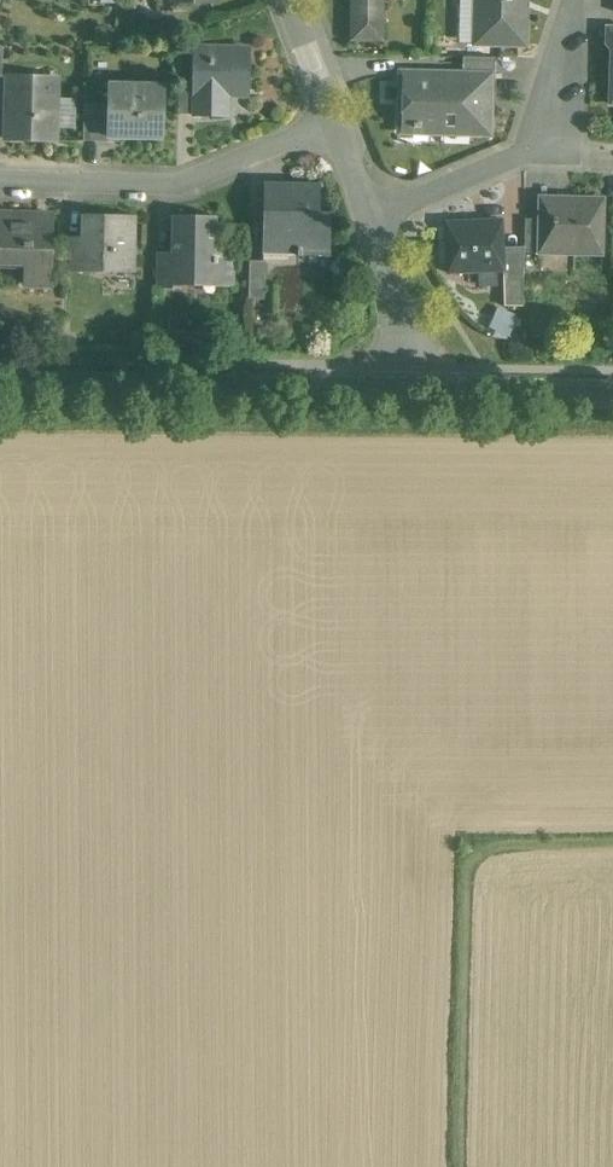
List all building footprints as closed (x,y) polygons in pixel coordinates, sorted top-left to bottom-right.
[(352,40),(384,40),(383,0),(352,0),(352,40)] [(476,43),(524,45),(525,0),(477,0),(476,43)] [(250,48),(193,47),(193,86),(192,114),(194,114),(194,116),(227,116),(227,114),(218,114),(218,95),(249,95),(250,48)] [(496,58),(463,57),(462,75),(462,93),(489,94),(495,94),(496,58)] [(462,75),(401,73),(400,127),(488,130),(489,94),(462,93),(462,75)] [(56,78),(7,77),(6,140),(55,141),(56,78)] [(163,86),(107,85),(107,105),(106,137),(108,137),(162,138),(163,86)] [(193,86),(179,85),(178,114),(192,114),(193,86)] [(107,105),(84,104),(83,140),(108,141),(108,137),(106,137),(107,105)] [(319,185),(264,184),(263,253),(298,253),(297,256),(328,256),(328,214),(325,214),(325,215),(319,215),(319,185)] [(602,200),(540,199),(539,221),(540,221),(540,254),(601,255),(602,200)] [(0,214),(0,263),(25,263),(24,288),(50,289),(52,215),(0,214)] [(136,216),(93,215),(93,228),(84,227),(81,231),(81,237),(81,247),(86,247),(85,272),(135,273),(136,216)] [(216,217),(172,216),(172,254),(171,279),(181,279),(233,280),(234,254),(215,253),(216,217)] [(539,221),(525,220),(524,253),(540,254),(540,221),(539,221)] [(501,221),(446,223),(447,273),(502,272),(501,221)] [(81,237),(67,237),(66,271),(85,272),(86,247),(81,247),(81,237)] [(172,254),(158,253),(157,288),(180,288),(181,279),(171,279),(172,254)] [(264,263),(250,263),(249,300),(264,301),(264,263)] [(524,277),(502,277),(503,306),(523,307),(524,277)]
